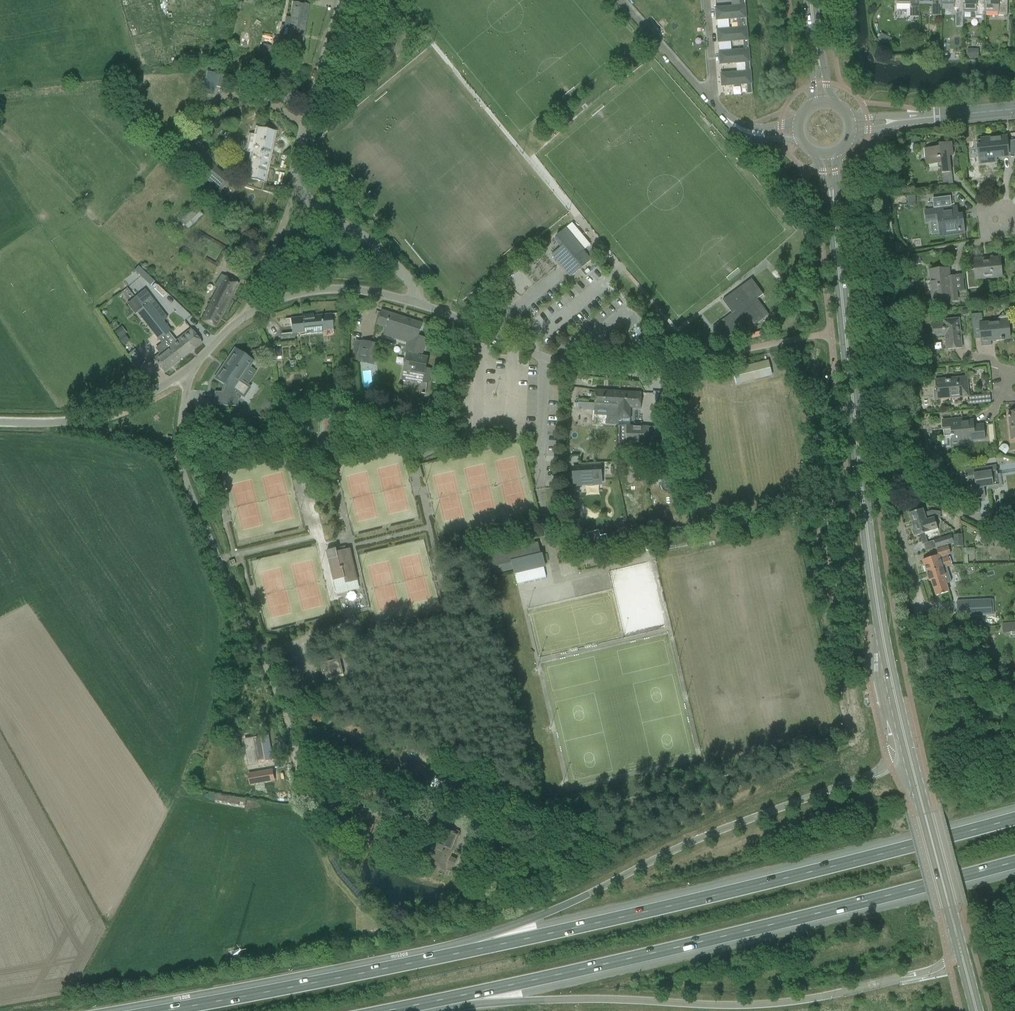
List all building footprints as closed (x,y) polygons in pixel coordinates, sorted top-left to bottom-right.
[(896,10),(910,10),(910,17),(919,17),(919,4),(919,0),(897,0),(897,3),(896,10)] [(919,4),(932,4),(932,16),(942,16),(942,5),(942,0),(919,0),(919,4)] [(942,5),(954,5),(954,8),(963,8),(963,0),(942,0),(942,5)] [(963,12),(976,12),(976,15),(985,15),(985,11),(985,0),(963,0),(963,8),(963,12)] [(1008,0),(985,0),(985,11),(998,11),(998,15),(1007,15),(1008,0)] [(300,56),(308,5),(292,2),(284,54),(300,56)] [(741,18),(742,28),(747,28),(745,6),(740,6),(715,8),(716,20),(741,18)] [(743,40),(744,50),(748,49),(747,28),(742,28),(717,30),(718,42),(743,40)] [(269,54),(271,46),(263,45),(262,52),(269,54)] [(745,62),(746,72),(750,71),(748,49),(744,50),(719,52),(720,64),(745,62)] [(747,94),(752,93),(750,71),(746,72),(721,74),(722,86),(747,84),(747,94)] [(207,72),(202,93),(213,96),(215,87),(228,90),(231,78),(218,75),(207,72)] [(263,182),(274,131),(258,128),(256,135),(251,134),(249,144),(254,145),(247,179),(263,182)] [(1009,157),(1009,153),(1007,137),(981,139),(981,145),(977,146),(969,147),(971,160),(979,159),(979,164),(997,162),(996,157),(1001,156),(1001,158),(1009,157)] [(949,156),(952,156),(951,142),(938,144),(939,147),(924,148),(926,165),(941,164),(942,173),(950,173),(949,156)] [(219,191),(230,179),(191,145),(180,156),(180,157),(219,191)] [(915,196),(907,197),(908,207),(916,206),(915,196)] [(928,210),(924,211),(926,222),(930,222),(938,221),(940,236),(965,233),(963,218),(962,215),(958,215),(957,207),(951,207),(949,197),(933,199),(934,210),(928,210)] [(187,228),(202,214),(195,206),(180,220),(187,228)] [(555,252),(551,255),(559,264),(570,277),(574,274),(579,270),(587,263),(591,260),(587,255),(583,251),(584,250),(584,249),(583,250),(580,246),(581,245),(580,245),(579,246),(576,241),(577,241),(576,240),(575,241),(572,237),(573,236),(572,236),(566,229),(566,228),(556,236),(557,237),(554,239),(561,247),(555,252)] [(245,234),(240,242),(246,245),(250,237),(245,234)] [(968,288),(977,287),(976,279),(1002,277),(1001,267),(1000,257),(973,260),(974,270),(966,271),(968,288)] [(139,267),(138,266),(134,270),(135,271),(140,276),(144,272),(139,267)] [(949,277),(948,269),(930,270),(933,300),(957,298),(955,276),(949,277)] [(215,328),(238,284),(220,274),(215,286),(218,288),(201,321),(215,328)] [(758,299),(764,295),(753,279),(723,300),(732,313),(712,327),(722,341),(738,330),(741,335),(748,330),(769,315),(758,299)] [(193,312),(198,305),(187,297),(182,304),(193,312)] [(152,299),(142,307),(164,335),(168,332),(170,330),(162,321),(167,317),(152,299)] [(142,307),(137,312),(159,340),(161,343),(155,349),(159,354),(153,359),(157,365),(164,373),(181,359),(170,346),(163,337),(164,335),(142,307)] [(429,384),(432,368),(427,367),(429,357),(422,356),(428,339),(419,336),(423,323),(381,310),(377,324),(387,327),(384,335),(410,343),(407,353),(402,379),(429,384)] [(309,316),(308,314),(313,314),(313,313),(301,314),(301,315),(304,315),(304,317),(285,319),(285,320),(290,319),(291,325),(292,333),(303,332),(303,335),(322,333),(321,330),(333,329),(332,325),(331,315),(336,314),(336,313),(309,316)] [(1007,321),(1009,319),(1003,313),(994,323),(982,324),(981,313),(971,314),(974,339),(981,338),(982,345),(990,344),(989,340),(1009,338),(1008,321),(1007,321)] [(962,348),(959,318),(943,320),(943,323),(931,324),(933,337),(945,336),(946,350),(962,348)] [(119,329),(114,333),(119,340),(124,336),(119,329)] [(176,341),(170,346),(181,359),(202,343),(195,335),(191,329),(176,341)] [(355,340),(351,360),(358,361),(373,364),(374,358),(370,357),(373,343),(362,341),(355,340)] [(213,391),(212,405),(231,406),(237,407),(237,402),(238,397),(235,395),(237,392),(239,393),(243,396),(248,388),(246,386),(247,385),(256,371),(249,366),(252,361),(234,349),(224,365),(225,366),(222,370),(221,370),(215,378),(225,385),(226,386),(224,392),(222,392),(213,391)] [(738,369),(733,370),(737,383),(742,382),(771,375),(768,361),(738,369)] [(937,399),(969,396),(967,377),(935,380),(937,399)] [(596,390),(595,404),(579,403),(579,410),(598,411),(598,415),(617,416),(616,418),(617,418),(619,391),(596,390)] [(619,391),(617,418),(629,419),(630,408),(640,409),(641,393),(619,391)] [(942,420),(944,436),(952,436),(952,442),(984,439),(983,425),(973,426),(973,420),(966,421),(966,418),(942,420)] [(618,426),(618,442),(619,442),(619,452),(621,452),(626,452),(626,455),(635,455),(649,455),(649,444),(658,444),(658,427),(630,426),(618,426)] [(1001,446),(998,449),(1005,455),(1008,451),(1009,449),(1008,447),(1007,445),(1005,444),(1002,445),(1001,446)] [(996,455),(995,446),(987,447),(988,453),(990,453),(990,455),(996,455)] [(647,467),(647,455),(635,455),(634,466),(647,467)] [(601,466),(573,468),(574,481),(583,481),(584,484),(593,483),(593,481),(593,480),(596,480),(602,480),(601,466)] [(974,469),(964,471),(966,484),(975,482),(977,499),(985,498),(984,487),(994,486),(998,485),(997,474),(996,466),(974,469)] [(924,513),(923,509),(909,513),(912,524),(934,517),(935,520),(940,520),(941,512),(931,511),(924,513)] [(914,530),(912,530),(914,535),(915,535),(916,536),(919,535),(922,544),(924,544),(926,551),(936,548),(954,543),(954,542),(954,535),(951,536),(951,535),(934,540),(934,541),(928,542),(925,533),(930,531),(937,528),(935,520),(934,517),(912,524),(914,530)] [(962,534),(954,535),(954,542),(954,543),(954,545),(954,547),(962,546),(962,544),(962,534)] [(981,537),(980,540),(981,543),(985,545),(988,543),(989,540),(988,537),(984,535),(981,537)] [(514,547),(485,554),(490,575),(490,573),(518,567),(520,572),(543,566),(544,566),(543,565),(543,562),(544,561),(544,560),(544,558),(543,554),(542,553),(541,554),(538,543),(519,547),(515,548),(514,547)] [(573,544),(563,546),(566,562),(576,559),(573,544)] [(932,557),(922,560),(926,573),(947,566),(947,567),(949,566),(952,565),(951,565),(949,556),(948,557),(948,555),(951,555),(948,546),(936,550),(937,555),(932,557)] [(336,548),(326,551),(334,581),(337,594),(359,589),(357,581),(358,581),(358,580),(357,580),(355,576),(357,575),(356,575),(355,575),(354,570),(355,570),(354,570),(353,565),(354,565),(350,549),(343,550),(343,549),(337,551),(336,548)] [(947,566),(926,573),(929,581),(931,580),(936,596),(946,593),(949,592),(949,591),(946,584),(952,582),(947,567),(947,566)] [(958,617),(992,615),(991,600),(957,601),(958,617)] [(1003,621),(1002,631),(1014,631),(1014,622),(1003,621)] [(324,679),(344,674),(340,659),(320,663),(324,679)] [(317,702),(324,700),(322,693),(315,694),(317,702)] [(268,736),(254,738),(256,749),(259,762),(272,759),(268,736)] [(239,739),(226,741),(228,750),(240,748),(239,739)] [(403,774),(429,785),(435,771),(409,760),(403,774)] [(272,770),(255,773),(256,783),(274,780),(272,770)] [(444,829),(429,864),(444,870),(444,869),(451,872),(453,867),(456,859),(449,857),(460,832),(450,828),(449,831),(444,829)] [(470,879),(474,870),(465,866),(461,875),(470,879)] [(240,944),(225,947),(228,960),(243,957),(240,944)]
